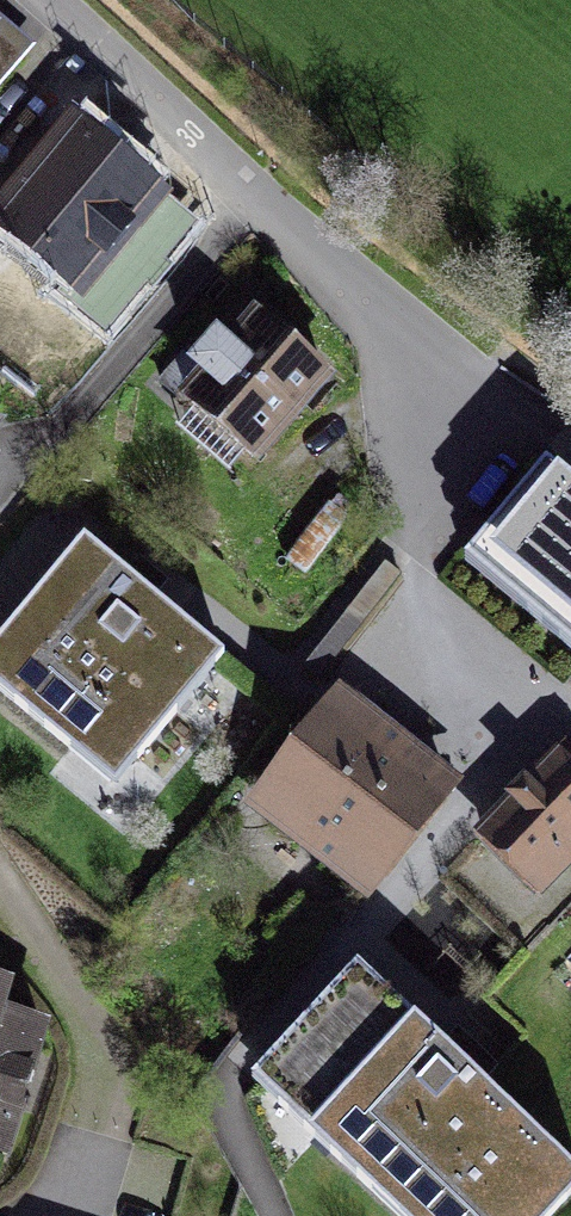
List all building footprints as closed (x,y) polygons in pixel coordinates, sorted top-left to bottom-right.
[(71,108),(0,193),(0,231),(80,298),(170,192),(71,108)] [(340,375),(260,310),(198,392),(284,458),(340,375)] [(13,438),(0,426),(0,453),(13,438)] [(546,462),(464,555),(570,648),(570,484),(546,462)] [(0,630),(0,688),(124,796),(232,672),(79,539),(0,630)] [(462,802),(342,697),(247,806),(367,911),(462,802)] [(541,894),(570,861),(570,763),(561,754),(482,839),(541,894)] [(8,984),(0,981),(0,1011),(8,984)] [(54,1030),(0,1013),(0,1198),(54,1030)] [(303,1123),(402,1215),(570,1215),(570,1171),(405,1015),(303,1123)]
